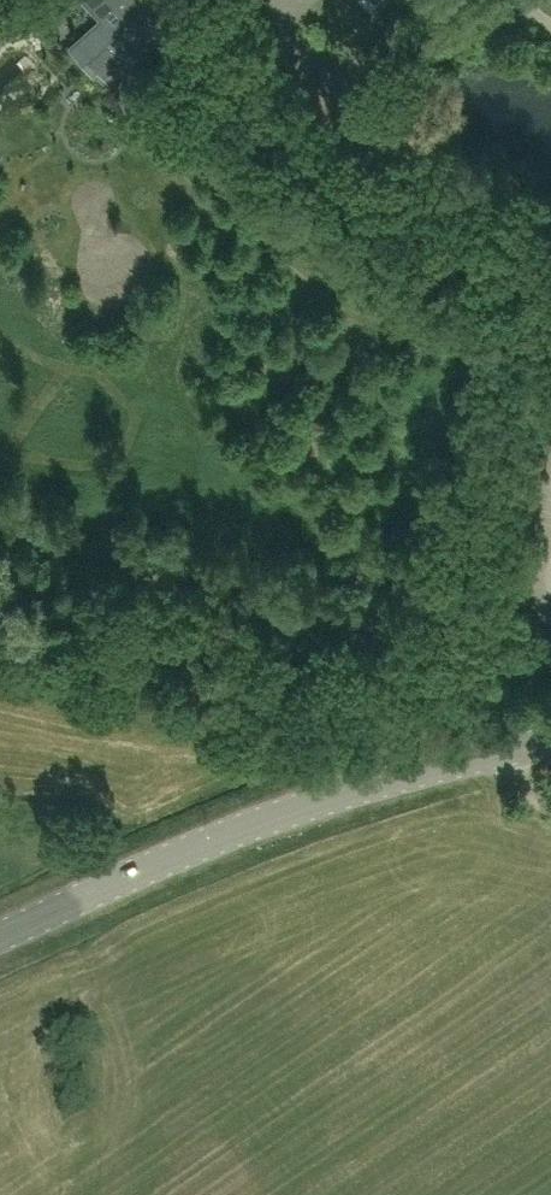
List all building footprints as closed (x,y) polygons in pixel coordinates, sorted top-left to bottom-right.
[(107,20),(88,37),(85,33),(71,46),(92,70),(97,66),(114,85),(165,39),(164,39),(162,40),(147,24),(158,13),(146,0),(89,0),(107,20)]
